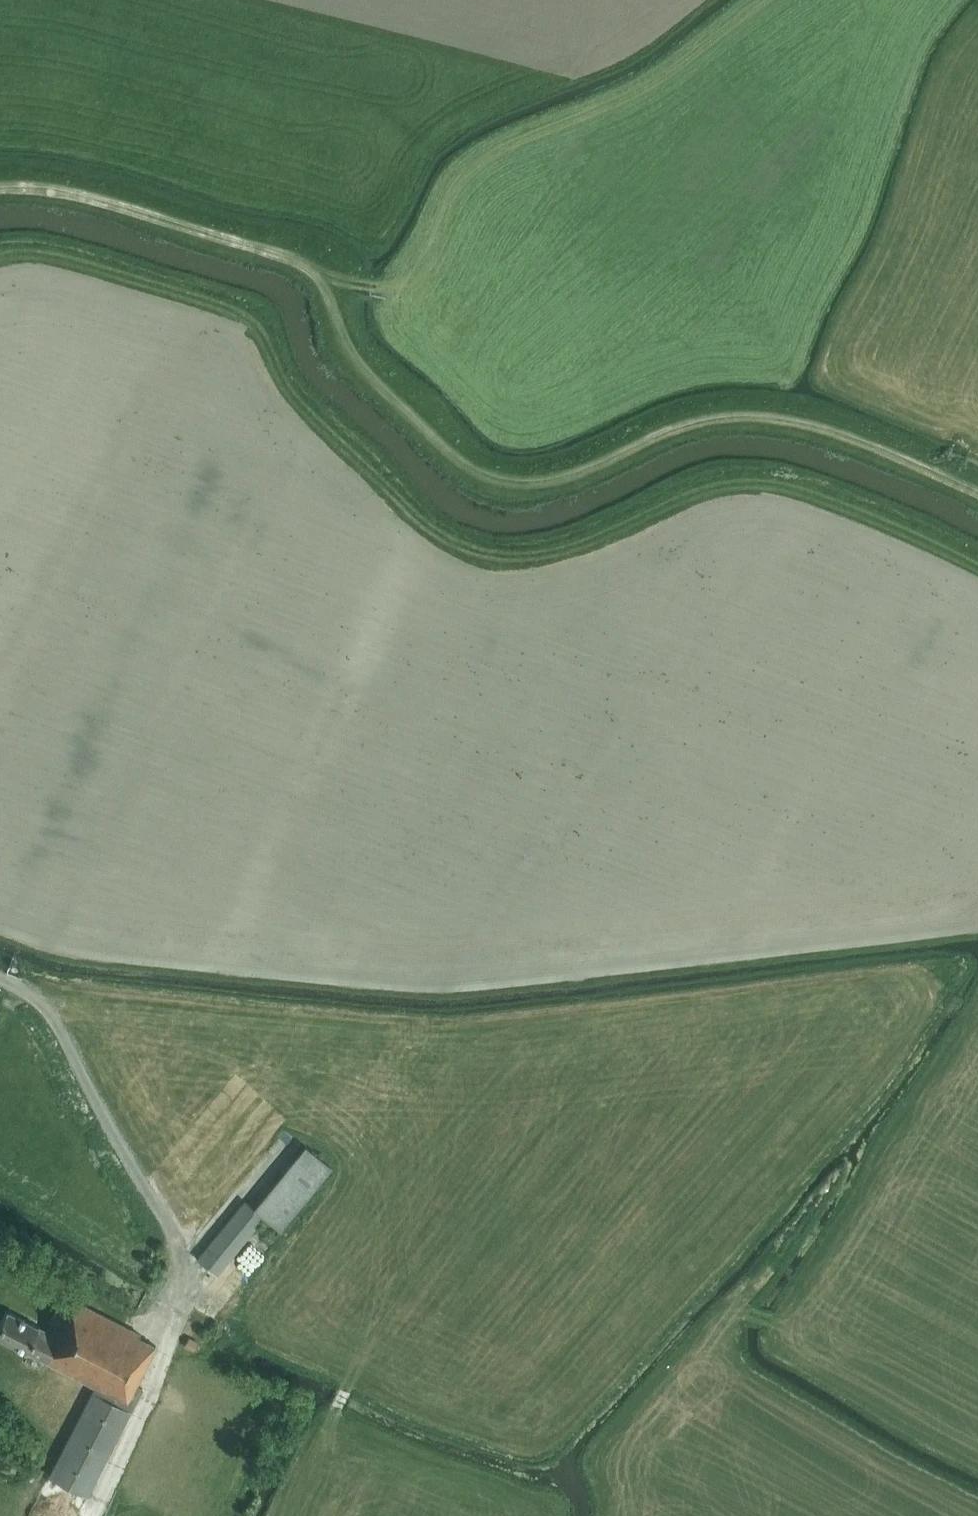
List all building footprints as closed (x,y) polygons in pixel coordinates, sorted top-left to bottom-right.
[(220,1270),(264,1216),(280,1229),(332,1166),(305,1144),(253,1207),(245,1200),(198,1258),(217,1273),(220,1270)] [(88,1494),(142,1387),(137,1384),(156,1345),(139,1336),(141,1334),(71,1298),(53,1334),(6,1310),(0,1322),(0,1336),(95,1386),(49,1474),(88,1494)] [(189,1336),(184,1346),(194,1351),(198,1341),(189,1336)]
